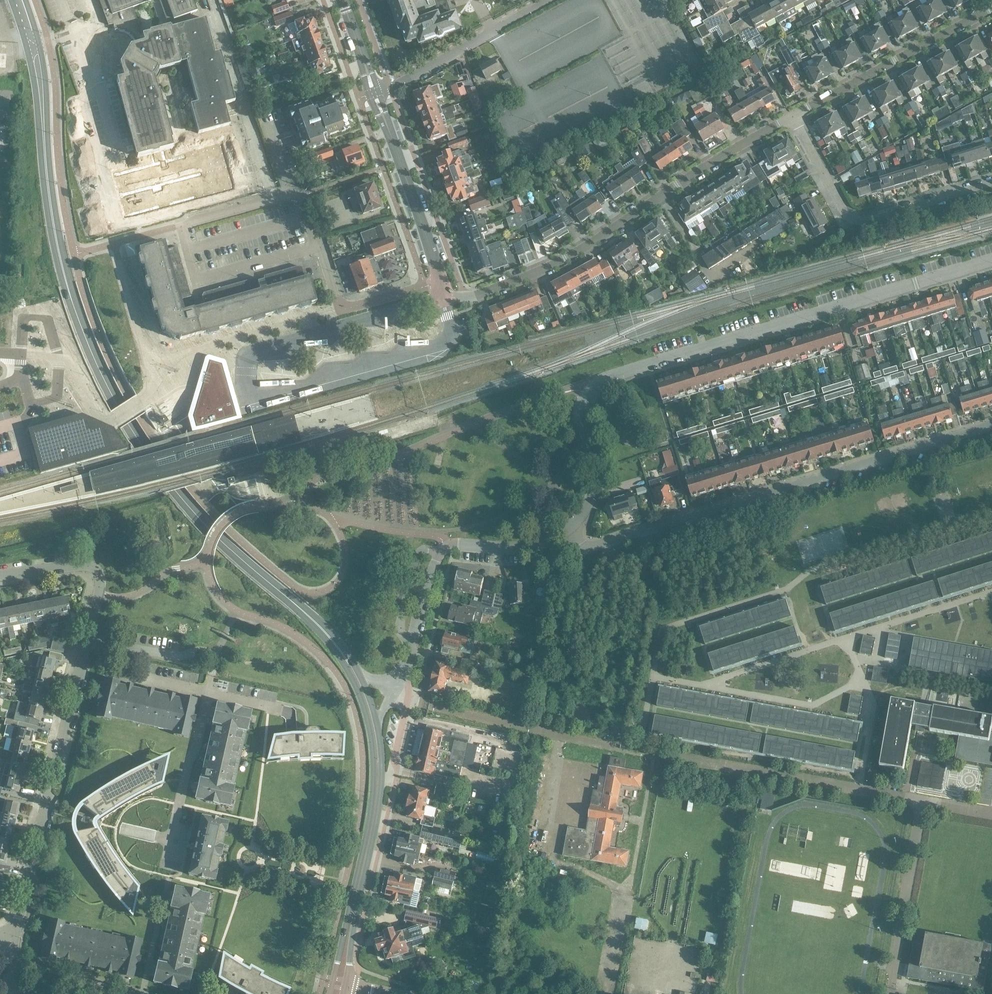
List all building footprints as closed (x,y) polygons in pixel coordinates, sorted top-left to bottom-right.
[(89,29),(129,19),(134,17),(129,0),(71,0),(79,31),(89,29)] [(390,6),(391,5),(400,31),(403,30),(408,44),(419,40),(421,45),(462,30),(457,14),(453,16),(447,0),(388,0),(390,6)] [(722,0),(699,0),(698,0),(704,10),(722,0)] [(704,10),(709,19),(714,16),(714,17),(723,12),(728,9),(725,5),(733,1),(733,0),(722,0),(704,10)] [(765,0),(760,0),(764,8),(759,11),(766,24),(768,28),(778,23),(765,0)] [(778,23),(778,24),(788,19),(787,18),(778,0),(772,3),(770,0),(765,0),(778,23)] [(778,0),(787,18),(792,15),(793,16),(797,14),(794,9),(790,0),(778,0)] [(794,9),(804,3),(802,0),(790,0),(794,9)] [(926,0),(923,0),(926,5),(923,7),(920,2),(915,4),(918,10),(925,23),(928,21),(929,22),(936,19),(926,0)] [(936,19),(943,15),(942,14),(946,12),(939,0),(926,0),(936,19)] [(274,15),(289,10),(286,1),(271,7),(274,15)] [(846,12),(851,9),(848,3),(843,6),(846,12)] [(823,15),(832,10),(829,4),(825,6),(826,8),(821,11),(823,15)] [(766,24),(759,11),(753,14),(748,6),(744,8),(749,16),(748,17),(749,18),(749,17),(756,30),(757,29),(766,24)] [(900,19),(908,34),(915,30),(914,29),(918,27),(911,14),(910,14),(907,8),(903,11),(906,16),(900,19)] [(881,9),(878,11),(882,19),(887,16),(883,10),(882,11),(881,9)] [(276,27),(294,21),(291,11),(273,18),(276,27)] [(877,22),(882,19),(878,11),(874,13),(875,15),(873,16),(877,22)] [(731,26),(723,12),(714,17),(714,16),(709,19),(703,22),(704,25),(697,29),(702,39),(717,31),(723,43),(735,36),(733,31),(731,28),(732,27),(731,26)] [(297,38),(316,31),(311,15),(302,18),(303,20),(294,23),(297,33),(295,33),(297,38)] [(748,17),(731,26),(732,27),(731,28),(733,31),(735,36),(739,35),(744,44),(752,40),(757,49),(765,45),(757,29),(756,30),(749,17),(749,18),(748,17)] [(908,34),(900,19),(894,22),(892,17),(887,19),(890,25),(897,38),(900,36),(901,38),(908,34)] [(90,33),(88,34),(98,71),(107,76),(122,73),(124,78),(120,79),(116,80),(118,86),(118,87),(137,157),(141,157),(170,149),(173,148),(167,128),(156,87),(154,78),(155,75),(158,70),(159,70),(180,64),(186,62),(193,87),(197,103),(190,105),(198,134),(230,125),(225,107),(224,104),(235,101),(231,87),(227,73),(226,73),(220,52),(215,54),(205,18),(141,36),(143,39),(137,41),(133,22),(130,23),(129,19),(89,29),(90,33)] [(695,20),(686,25),(689,30),(698,25),(695,20)] [(813,26),(820,39),(825,49),(830,47),(818,24),(813,26)] [(872,35),(880,49),(887,45),(886,44),(889,42),(882,29),(879,24),(875,26),(878,32),(872,35)] [(855,25),(850,28),(853,34),(859,31),(855,25)] [(782,31),(785,36),(794,32),(791,27),(782,31)] [(848,37),(853,34),(850,28),(845,30),(848,37)] [(316,31),(297,38),(297,39),(291,41),(295,53),(301,51),(301,50),(321,43),(317,32),(316,32),(316,31)] [(693,40),(699,37),(696,32),(690,35),(693,40)] [(880,49),(872,35),(866,38),(863,32),(859,35),(862,40),(861,40),(869,53),(872,52),(873,53),(880,49)] [(450,41),(452,47),(464,43),(462,37),(450,41)] [(796,63),(794,59),(794,58),(783,39),(779,41),(783,49),(780,51),(789,66),(796,63)] [(820,52),(825,49),(820,39),(815,41),(820,52)] [(844,50),(852,64),(859,61),(858,59),(861,57),(854,44),(851,39),(846,41),(849,47),(844,50)] [(967,43),(975,57),(981,54),(984,60),(988,57),(985,52),(986,52),(978,39),(975,40),(974,39),(967,43)] [(301,50),(301,51),(303,55),(299,57),(302,64),(307,62),(307,61),(325,55),(321,43),(301,50)] [(975,57),(967,43),(960,47),(961,48),(957,50),(965,63),(968,68),(972,66),(969,60),(975,57)] [(852,64),(844,50),(838,53),(835,47),(831,50),(834,55),(833,55),(840,69),(844,67),(845,68),(852,64)] [(277,53),(279,59),(289,56),(287,50),(277,53)] [(764,68),(757,54),(751,57),(752,60),(749,61),(749,60),(741,64),(743,69),(751,65),(756,75),(759,73),(758,71),(764,68)] [(812,60),(823,80),(830,76),(829,75),(833,73),(826,60),(823,54),(819,56),(817,54),(811,57),(812,60)] [(939,58),(947,73),(953,70),(956,75),(960,72),(957,67),(950,54),(947,56),(946,54),(939,58)] [(307,62),(302,64),(303,68),(307,67),(307,68),(309,68),(313,77),(321,74),(322,76),(331,73),(325,56),(326,56),(325,55),(307,61),(307,62)] [(794,59),(796,63),(797,65),(802,62),(799,56),(794,58),(794,59)] [(722,61),(726,68),(734,64),(731,57),(722,61)] [(947,73),(939,58),(932,62),(933,63),(929,65),(936,78),(937,78),(940,84),(944,81),(941,76),(947,73)] [(502,72),(495,59),(480,68),(487,80),(502,72)] [(823,80),(812,60),(802,65),(805,71),(812,84),(815,82),(816,83),(823,80)] [(791,68),(789,70),(786,65),(768,74),(775,87),(782,84),(787,93),(786,96),(787,97),(790,98),(792,97),(793,94),(801,90),(796,82),(798,81),(791,68)] [(911,73),(919,88),(924,85),(927,90),(932,88),(929,82),(922,69),(919,71),(918,70),(911,73)] [(971,71),(965,73),(969,79),(974,76),(971,71)] [(511,78),(509,72),(502,76),(505,81),(511,78)] [(919,88),(911,73),(904,77),(905,78),(901,80),(908,93),(909,93),(912,99),(916,96),(913,91),(919,88)] [(963,82),(969,79),(965,73),(960,76),(963,82)] [(764,93),(757,97),(763,108),(777,100),(764,77),(758,81),(764,93)] [(752,85),(748,78),(743,81),(746,88),(752,85)] [(451,87),(453,94),(465,89),(463,82),(451,87)] [(883,89),(891,103),(896,100),(899,105),(904,103),(901,97),(894,84),(891,86),(890,85),(883,89)] [(942,86),(937,89),(940,94),(945,92),(942,86)] [(419,106),(436,100),(438,99),(436,93),(434,94),(431,88),(414,94),(413,97),(414,100),(417,101),(419,106)] [(467,90),(470,100),(478,97),(475,88),(467,90)] [(763,108),(757,97),(749,101),(742,88),(735,92),(742,105),(743,104),(749,115),(763,108)] [(465,89),(453,94),(455,99),(467,95),(465,89)] [(891,103),(883,89),(876,92),(877,94),(873,95),(880,109),(883,114),(888,112),(885,106),(891,103)] [(935,97),(940,94),(937,89),(932,91),(935,97)] [(673,100),(677,106),(688,99),(692,97),(689,91),(685,93),(673,100)] [(470,100),(474,112),(483,109),(478,97),(470,100)] [(749,115),(743,104),(742,105),(736,108),(729,97),(722,101),(735,123),(749,115)] [(323,138),(351,128),(341,98),(312,108),(310,102),(290,109),(305,151),(325,144),(323,138)] [(855,104),(863,118),(868,115),(871,121),(876,118),(873,113),(866,99),(862,101),(862,100),(855,104)] [(422,118),(442,111),(440,105),(438,106),(436,100),(419,106),(418,106),(422,118)] [(960,100),(953,104),(956,109),(963,105),(960,100)] [(914,101),(909,104),(915,114),(920,112),(914,101)] [(181,111),(184,105),(176,102),(174,107),(181,111)] [(863,118),(855,104),(848,108),(848,109),(845,111),(852,124),(855,129),(860,127),(857,121),(863,118)] [(910,117),(915,114),(909,104),(904,107),(910,117)] [(697,107),(701,114),(706,111),(702,105),(697,107)] [(426,129),(444,123),(442,117),(444,116),(456,112),(454,106),(442,111),(422,118),(426,129)] [(697,116),(701,114),(697,107),(693,110),(697,116)] [(939,121),(950,114),(946,108),(935,114),(939,121)] [(964,120),(961,111),(951,117),(953,124),(964,120)] [(705,121),(714,136),(725,130),(716,114),(705,121)] [(826,119),(834,133),(840,130),(843,136),(847,133),(844,128),(845,128),(838,115),(834,116),(833,115),(826,119)] [(886,116),(881,119),(884,125),(887,130),(891,128),(888,123),(889,122),(886,116)] [(834,133),(826,119),(819,123),(820,124),(817,126),(824,139),(827,144),(832,142),(829,136),(834,133)] [(879,127),(884,125),(881,119),(876,122),(879,127)] [(671,140),(682,156),(693,149),(686,138),(691,135),(682,120),(676,124),(677,125),(673,128),(677,135),(671,140)] [(948,126),(945,120),(935,125),(937,130),(948,126)] [(714,136),(705,121),(694,127),(703,142),(714,136)] [(446,122),(444,123),(426,129),(426,130),(427,129),(429,134),(427,136),(429,140),(431,141),(448,135),(446,129),(448,128),(446,122)] [(682,156),(671,140),(663,128),(659,131),(666,143),(660,146),(664,152),(671,163),(682,156)] [(989,158),(991,157),(991,130),(988,131),(990,137),(983,139),(989,158)] [(708,151),(730,138),(725,131),(704,144),(708,151)] [(856,140),(861,137),(858,131),(853,134),(856,140)] [(852,142),(856,140),(853,134),(848,137),(851,143),(852,142)] [(595,143),(599,151),(609,145),(605,138),(595,143)] [(916,147),(914,138),(906,140),(908,149),(916,147)] [(450,150),(464,146),(462,139),(448,144),(450,150)] [(651,151),(644,139),(638,142),(645,154),(651,151)] [(989,158),(983,139),(972,143),(972,144),(977,162),(989,158)] [(800,153),(797,155),(788,140),(783,143),(782,142),(778,144),(778,145),(777,146),(785,161),(792,158),(795,163),(803,159),(800,153)] [(966,165),(960,147),(959,143),(942,149),(945,158),(948,170),(954,168),(954,169),(955,169),(966,165)] [(580,150),(585,158),(596,151),(591,144),(580,150)] [(960,147),(966,165),(977,162),(972,144),(960,147)] [(143,166),(115,174),(126,216),(232,188),(221,146),(172,159),(170,149),(141,157),(143,166)] [(779,167),(786,163),(785,161),(777,146),(775,147),(774,146),(771,148),(771,149),(765,153),(768,159),(759,165),(768,178),(781,171),(779,167)] [(827,155),(833,152),(830,146),(824,150),(827,155)] [(355,165),(364,162),(361,153),(359,154),(357,147),(337,154),(340,161),(345,159),(347,165),(354,162),(355,165)] [(929,177),(924,160),(920,147),(915,149),(917,153),(916,153),(918,159),(917,159),(919,166),(913,167),(917,180),(929,177)] [(312,163),(333,156),(330,148),(310,155),(312,163)] [(623,167),(636,186),(646,179),(639,168),(647,163),(639,149),(632,154),(635,158),(623,167)] [(441,175),(468,166),(465,157),(466,157),(464,151),(460,152),(452,155),(451,152),(444,155),(445,158),(438,160),(440,166),(439,166),(439,167),(439,169),(441,175)] [(862,161),(857,151),(850,155),(855,165),(862,161)] [(557,167),(572,160),(568,152),(553,159),(557,167)] [(671,163),(664,152),(653,159),(660,170),(671,163)] [(494,157),(499,170),(507,167),(502,153),(494,157)] [(917,180),(913,167),(912,162),(910,156),(905,157),(907,164),(906,164),(908,169),(902,171),(906,184),(917,180)] [(940,172),(946,170),(943,159),(937,161),(937,160),(931,162),(930,159),(924,160),(929,177),(941,173),(940,172)] [(547,170),(553,167),(550,161),(544,164),(547,170)] [(879,178),(883,191),(883,190),(884,193),(895,190),(890,174),(887,162),(883,163),(881,164),(884,176),(879,178)] [(871,175),(872,175),(877,173),(877,172),(874,163),(869,165),(868,165),(871,175)] [(636,186),(623,167),(621,164),(615,168),(618,173),(614,176),(625,194),(636,186)] [(759,183),(765,179),(757,166),(750,170),(747,172),(742,165),(738,168),(737,167),(734,168),(733,170),(733,171),(731,172),(744,192),(746,191),(750,188),(752,188),(759,183)] [(871,194),(867,181),(864,170),(863,170),(860,165),(849,171),(850,172),(853,177),(853,178),(860,176),(862,183),(856,185),(860,198),(871,194)] [(468,166),(441,175),(442,176),(443,177),(444,178),(447,184),(446,185),(446,188),(468,180),(469,181),(482,177),(480,173),(473,176),(472,172),(470,173),(468,166)] [(906,187),(906,184),(902,171),(890,174),(895,190),(906,187)] [(728,175),(721,179),(734,199),(735,202),(741,198),(746,195),(744,192),(731,172),(728,174),(728,175)] [(794,178),(797,184),(809,177),(806,172),(794,178)] [(883,191),(879,178),(877,173),(872,175),(874,179),(867,181),(871,194),(883,191)] [(625,194),(614,176),(613,176),(609,178),(610,179),(602,184),(604,186),(599,189),(607,201),(612,197),(614,201),(625,194)] [(482,177),(469,181),(468,180),(446,188),(448,194),(450,196),(451,196),(453,202),(460,199),(461,202),(468,199),(467,197),(475,194),(479,192),(477,187),(476,187),(473,180),(482,177)] [(728,203),(734,199),(721,179),(711,186),(722,204),(725,203),(722,199),(725,198),(728,203)] [(852,180),(843,185),(846,190),(855,185),(852,180)] [(363,214),(380,208),(372,185),(355,191),(357,197),(353,198),(355,203),(359,202),(363,214)] [(711,186),(700,192),(713,212),(719,208),(716,203),(718,202),(720,206),(722,204),(711,186)] [(580,198),(592,216),(603,209),(601,206),(606,202),(600,193),(589,201),(582,189),(577,193),(580,198)] [(503,194),(505,200),(514,197),(511,190),(503,194)] [(704,222),(707,227),(713,237),(718,234),(712,224),(708,218),(707,216),(713,212),(700,192),(693,197),(693,196),(689,199),(702,219),(704,222)] [(592,216),(580,198),(575,202),(570,205),(561,193),(556,196),(557,198),(572,222),(573,223),(578,219),(581,223),(592,216)] [(470,206),(489,199),(487,195),(468,201),(470,206)] [(826,232),(823,226),(827,224),(814,199),(809,201),(806,195),(794,201),(798,207),(800,206),(817,237),(826,232)] [(875,203),(874,197),(861,198),(862,205),(875,203)] [(550,225),(557,237),(568,231),(566,226),(572,222),(557,198),(551,202),(561,219),(550,225)] [(689,199),(688,198),(685,199),(684,201),(684,202),(679,205),(683,212),(680,215),(685,223),(690,231),(692,229),(696,235),(701,232),(698,226),(704,222),(702,219),(689,199)] [(489,199),(470,206),(472,212),(491,205),(489,199)] [(727,206),(724,207),(728,214),(733,211),(729,204),(727,206)] [(794,216),(787,205),(779,210),(786,221),(794,216)] [(724,217),(728,214),(724,207),(722,209),(720,210),(724,217)] [(791,228),(786,221),(779,210),(768,217),(779,235),(791,228)] [(523,213),(526,223),(531,221),(527,211),(523,213)] [(464,234),(486,226),(484,219),(477,222),(473,213),(458,219),(464,234)] [(527,225),(522,213),(514,216),(518,228),(527,225)] [(779,235),(768,217),(752,227),(759,238),(761,237),(765,244),(779,235)] [(550,225),(547,219),(542,222),(532,221),(526,223),(530,235),(535,233),(542,246),(546,243),(557,237),(550,225)] [(673,237),(671,238),(658,219),(653,223),(652,223),(649,225),(649,226),(647,227),(658,243),(664,239),(672,249),(679,244),(673,237)] [(373,257),(374,258),(374,257),(395,249),(392,239),(391,239),(386,224),(375,228),(375,229),(360,234),(366,249),(370,248),(371,252),(363,255),(365,259),(366,259),(367,260),(373,257)] [(468,246),(483,241),(481,234),(488,232),(486,226),(464,234),(468,246)] [(647,227),(646,228),(645,227),(642,229),(642,231),(636,235),(646,248),(640,252),(651,268),(651,267),(654,272),(660,268),(657,264),(657,263),(652,255),(662,248),(658,243),(647,227)] [(759,238),(752,227),(741,234),(748,245),(759,238)] [(874,236),(885,233),(883,228),(873,231),(874,236)] [(748,245),(741,234),(722,246),(729,257),(748,245)] [(359,246),(354,236),(348,238),(352,248),(359,246)] [(525,253),(531,251),(527,239),(521,241),(525,253)] [(634,258),(640,254),(630,239),(629,240),(627,239),(624,241),(624,243),(619,246),(637,274),(642,270),(638,265),(639,265),(634,258)] [(485,247),(483,241),(468,246),(472,258),(503,248),(500,242),(485,247)] [(165,256),(164,251),(162,244),(164,243),(162,243),(136,250),(155,320),(158,320),(162,331),(164,330),(178,338),(179,341),(316,302),(310,279),(309,279),(308,277),(304,278),(301,268),(299,267),(264,276),(263,280),(257,282),(255,279),(203,293),(202,296),(205,308),(194,312),(194,309),(181,312),(178,300),(176,295),(175,289),(173,284),(172,278),(170,273),(168,267),(167,262),(165,256)] [(633,276),(637,274),(619,246),(615,249),(613,248),(610,250),(610,252),(609,253),(619,268),(624,265),(628,272),(629,271),(633,276)] [(729,257),(722,246),(712,252),(719,263),(729,257)] [(165,256),(178,252),(177,247),(164,251),(165,256)] [(503,248),(472,258),(478,273),(492,268),(493,271),(509,265),(503,248)] [(167,262),(180,258),(178,252),(165,256),(167,262)] [(719,263),(712,252),(702,258),(709,269),(719,263)] [(383,283),(374,258),(368,261),(367,260),(366,261),(363,255),(354,258),(356,264),(349,266),(359,293),(377,286),(376,285),(383,283)] [(168,267),(181,263),(180,258),(167,262),(168,267)] [(595,285),(615,274),(613,272),(607,259),(598,264),(596,261),(591,263),(590,262),(585,265),(586,266),(585,267),(595,285)] [(170,273),(183,269),(181,263),(168,267),(170,273)] [(584,291),(595,285),(585,267),(580,269),(579,268),(574,271),(575,272),(574,272),(584,291)] [(386,278),(394,275),(392,268),(384,271),(386,278)] [(172,278),(185,274),(183,269),(170,273),(172,278)] [(682,283),(685,295),(704,290),(701,286),(704,284),(695,270),(681,279),(684,283),(682,283)] [(573,296),(584,291),(574,272),(569,275),(568,274),(563,277),(564,278),(563,278),(573,296)] [(173,284),(186,280),(185,274),(172,278),(173,284)] [(396,278),(388,279),(389,288),(397,287),(396,278)] [(573,296),(563,278),(558,281),(558,280),(553,282),(553,283),(552,284),(555,290),(549,293),(555,306),(567,300),(575,316),(581,313),(581,312),(573,296)] [(175,289),(188,286),(186,280),(173,284),(175,289)] [(986,299),(990,298),(991,305),(991,287),(990,282),(981,285),(986,299)] [(983,300),(986,299),(981,285),(973,288),(974,290),(970,291),(969,294),(970,300),(973,301),(977,300),(982,316),(987,315),(983,300)] [(176,295),(189,291),(188,286),(175,289),(176,295)] [(681,288),(675,293),(678,297),(684,293),(681,288)] [(189,291),(176,295),(178,300),(191,297),(189,291)] [(547,296),(540,299),(537,291),(531,294),(530,292),(526,294),(526,295),(525,296),(533,315),(544,310),(546,311),(552,309),(547,296)] [(942,297),(946,311),(950,310),(953,317),(958,315),(956,308),(963,306),(961,299),(954,301),(952,294),(942,297)] [(514,301),(519,314),(525,311),(527,317),(528,317),(530,323),(535,321),(533,315),(525,296),(514,301)] [(946,311),(942,297),(933,300),(940,324),(945,322),(942,312),(946,311)] [(940,324),(933,300),(923,303),(927,317),(931,315),(934,325),(940,324)] [(508,318),(519,314),(514,301),(508,303),(508,301),(502,303),(503,305),(502,305),(508,318)] [(927,317),(923,303),(914,306),(921,329),(925,328),(923,318),(927,317)] [(510,323),(508,318),(502,305),(497,307),(496,305),(491,308),(492,309),(491,310),(493,316),(485,319),(491,333),(499,329),(506,326),(508,332),(512,330),(510,324),(510,323)] [(921,329),(914,306),(904,309),(909,323),(912,321),(915,331),(921,329)] [(609,316),(606,308),(597,311),(600,319),(609,316)] [(909,323),(904,309),(895,312),(902,335),(906,334),(903,324),(909,323)] [(581,313),(585,321),(589,319),(584,310),(581,312),(581,313)] [(902,335),(895,312),(885,315),(889,328),(888,329),(891,338),(902,335)] [(889,328),(885,315),(876,317),(883,341),(887,340),(884,330),(888,329),(889,328)] [(883,341),(876,317),(865,321),(869,335),(874,333),(877,343),(883,341)] [(510,324),(512,330),(514,334),(518,332),(514,321),(510,323),(510,324)] [(552,324),(554,329),(561,327),(559,321),(552,324)] [(869,335),(865,321),(856,324),(857,326),(853,327),(852,330),(853,335),(856,337),(860,335),(864,347),(869,345),(866,336),(869,335)] [(803,339),(808,357),(845,346),(840,328),(803,339)] [(973,333),(978,348),(990,344),(985,329),(973,333)] [(938,353),(940,358),(950,355),(948,350),(944,338),(940,339),(943,352),(938,353)] [(965,340),(966,344),(968,350),(975,347),(972,338),(965,340)] [(808,357),(803,339),(767,350),(772,368),(808,357)] [(772,368),(767,350),(761,352),(745,357),(745,356),(730,361),(736,379),(772,368)] [(960,360),(958,355),(949,358),(950,363),(951,362),(952,366),(958,364),(957,361),(960,360)] [(187,417),(187,418),(191,432),(192,432),(237,420),(241,418),(229,374),(225,362),(225,361),(224,361),(224,360),(223,360),(208,356),(207,356),(206,356),(205,357),(205,358),(204,358),(197,384),(195,390),(188,413),(188,415),(187,416),(187,417)] [(736,379),(730,361),(693,372),(699,390),(736,379)] [(933,363),(926,365),(930,378),(937,376),(933,363)] [(860,383),(872,379),(867,364),(855,367),(860,383)] [(878,365),(871,367),(875,378),(882,376),(878,365)] [(699,390),(693,372),(657,383),(662,402),(699,390)] [(991,389),(988,380),(977,383),(980,392),(981,392),(985,407),(991,405),(991,390),(991,389)] [(945,395),(950,393),(948,384),(942,386),(945,395)] [(981,392),(980,392),(973,394),(971,385),(967,386),(975,410),(985,407),(981,392)] [(975,410),(967,386),(960,388),(963,397),(959,398),(963,414),(975,410)] [(936,398),(943,422),(953,419),(952,416),(957,415),(953,403),(949,404),(946,395),(936,398)] [(929,410),(933,425),(943,422),(936,398),(930,400),(933,409),(929,410)] [(933,425),(929,410),(924,411),(922,402),(916,404),(924,428),(933,425)] [(895,436),(890,422),(886,423),(883,414),(888,413),(885,404),(877,406),(880,415),(877,416),(885,440),(895,436)] [(910,416),(914,431),(924,428),(916,404),(911,406),(914,415),(910,416)] [(914,431),(910,416),(905,417),(902,408),(897,410),(904,434),(914,431)] [(890,422),(895,436),(904,434),(897,410),(892,411),(895,420),(890,422)] [(125,449),(113,429),(79,416),(28,430),(40,473),(125,449)] [(954,421),(901,435),(902,440),(956,426),(954,421)] [(832,436),(838,454),(874,443),(869,425),(832,436)] [(355,440),(358,450),(374,445),(371,435),(355,440)] [(796,447),(801,465),(838,454),(832,436),(796,447)] [(771,451),(777,449),(774,442),(768,444),(771,451)] [(759,458),(765,476),(801,465),(796,447),(759,458)] [(723,469),(729,487),(765,476),(759,458),(723,469)] [(693,461),(695,468),(701,466),(699,459),(693,461)] [(729,487),(723,469),(686,480),(692,498),(729,487)] [(653,492),(654,492),(658,506),(661,505),(661,507),(673,503),(669,488),(670,487),(668,480),(651,485),(653,492)] [(623,519),(621,514),(638,509),(636,505),(632,492),(628,494),(628,495),(609,501),(612,508),(610,510),(611,514),(614,515),(616,521),(623,519)] [(991,553),(991,533),(911,559),(916,577),(991,553)] [(826,605),(912,578),(906,561),(820,588),(826,605)] [(991,583),(991,563),(937,581),(943,598),(991,583)] [(456,582),(454,581),(452,588),(454,589),(454,590),(480,596),(484,579),(472,576),(473,572),(459,569),(456,582)] [(939,599),(933,582),(830,615),(835,632),(939,599)] [(511,604),(533,603),(533,595),(530,595),(530,589),(526,589),(526,584),(510,585),(510,586),(505,586),(506,594),(511,594),(511,604)] [(477,628),(481,625),(483,614),(480,610),(481,606),(493,609),(493,608),(496,593),(485,590),(482,603),(471,600),(470,607),(463,605),(462,608),(452,606),(451,613),(448,614),(447,617),(449,619),(449,620),(477,628)] [(496,593),(493,608),(502,610),(504,601),(502,600),(503,595),(496,593)] [(53,600),(57,617),(58,623),(64,622),(62,616),(70,615),(68,606),(71,605),(69,598),(66,598),(66,597),(53,600)] [(41,603),(45,620),(46,625),(51,624),(50,619),(57,617),(53,600),(41,603)] [(786,600),(700,628),(705,645),(791,618),(786,600)] [(29,605),(32,622),(45,620),(41,603),(29,605)] [(543,616),(545,605),(538,604),(537,615),(543,616)] [(16,608),(20,625),(32,622),(29,605),(16,608)] [(4,610),(7,627),(10,640),(15,639),(13,626),(20,625),(16,608),(4,610)] [(794,627),(708,655),(714,672),(800,645),(794,627)] [(441,645),(443,647),(441,653),(448,654),(450,650),(472,655),(475,640),(469,638),(469,636),(456,633),(456,635),(446,633),(444,639),(442,640),(441,645)] [(901,636),(889,634),(885,658),(897,660),(901,636)] [(872,656),(876,638),(863,636),(860,654),(872,656)] [(54,637),(52,643),(65,647),(66,640),(54,637)] [(914,638),(909,668),(991,683),(991,652),(914,638)] [(63,653),(65,647),(52,643),(51,649),(63,653)] [(41,656),(38,669),(52,672),(55,660),(61,661),(62,655),(50,652),(48,658),(41,656)] [(474,669),(476,662),(463,659),(461,665),(474,669)] [(467,685),(470,672),(451,668),(451,665),(436,662),(429,692),(444,695),(447,681),(467,685)] [(35,681),(49,685),(52,672),(38,669),(32,668),(31,673),(36,674),(35,681)] [(561,671),(553,670),(551,683),(559,684),(561,671)] [(501,688),(504,675),(498,674),(495,687),(501,688)] [(507,689),(509,676),(504,675),(501,688),(507,689)] [(512,691),(515,678),(509,676),(507,689),(512,691)] [(193,716),(197,699),(182,696),(182,699),(174,697),(175,695),(169,693),(168,696),(153,693),(154,690),(148,688),(147,691),(132,688),(133,685),(127,684),(126,686),(119,685),(120,682),(105,678),(101,695),(99,694),(97,700),(100,701),(96,717),(111,721),(111,718),(174,732),(173,735),(188,738),(192,722),(194,722),(196,717),(193,716)] [(518,692),(521,679),(515,678),(512,691),(518,692)] [(521,679),(518,692),(524,693),(527,680),(521,679)] [(527,680),(524,693),(530,694),(532,681),(527,680)] [(32,693),(46,697),(49,685),(35,681),(33,687),(24,685),(22,691),(32,693)] [(749,704),(660,688),(657,706),(746,722),(749,704)] [(29,705),(43,709),(46,697),(32,693),(29,705)] [(860,716),(863,697),(851,695),(848,713),(860,716)] [(985,697),(983,709),(991,711),(991,699),(985,697)] [(925,729),(929,730),(929,731),(930,731),(959,736),(955,759),(991,766),(991,733),(991,726),(991,717),(934,707),(933,707),(933,708),(915,705),(915,704),(915,703),(892,699),(891,699),(891,700),(879,765),(879,766),(880,766),(903,770),(911,726),(916,727),(915,731),(924,733),(925,729)] [(43,709),(29,705),(26,717),(40,721),(43,709)] [(197,793),(195,799),(206,801),(205,802),(218,805),(218,804),(229,807),(233,787),(232,787),(245,731),(246,732),(250,712),(240,710),(240,709),(227,706),(227,707),(217,705),(216,711),(211,710),(209,717),(214,718),(213,724),(201,780),(200,780),(199,786),(194,785),(192,792),(197,793)] [(754,705),(751,723),(857,743),(861,725),(754,705)] [(655,716),(652,734),(759,754),(762,736),(655,716)] [(11,739),(16,741),(30,744),(33,732),(17,728),(19,722),(5,719),(4,725),(14,727),(11,739)] [(470,736),(458,733),(427,726),(426,730),(425,730),(425,731),(418,729),(411,756),(419,757),(419,758),(417,760),(416,763),(417,765),(416,771),(434,776),(434,774),(459,780),(470,736)] [(282,736),(274,737),(277,759),(289,758),(297,757),(298,760),(311,760),(311,756),(319,756),(330,756),(342,757),(343,735),(337,735),(319,734),(319,733),(319,732),(318,731),(317,730),(316,729),(315,729),(314,729),(313,729),(312,729),(311,729),(308,729),(307,730),(306,731),(305,732),(305,733),(305,735),(297,735),(292,735),(290,736),(282,736)] [(855,753),(767,736),(763,754),(852,771),(855,753)] [(526,741),(513,738),(511,751),(524,753),(526,741)] [(13,752),(28,756),(30,744),(16,741),(13,752)] [(10,765),(25,768),(28,756),(13,752),(10,765)] [(468,752),(467,776),(476,777),(477,752),(468,752)] [(563,856),(627,868),(630,851),(610,848),(614,826),(621,827),(621,824),(622,824),(624,812),(623,812),(624,808),(618,807),(622,785),(641,789),(644,772),(624,769),(626,760),(611,757),(609,766),(606,778),(600,776),(597,791),(594,790),(586,831),(568,827),(563,856)] [(80,805),(99,819),(112,810),(127,801),(141,793),(156,785),(159,783),(161,777),(162,776),(163,775),(164,774),(164,772),(165,771),(165,770),(165,768),(165,767),(164,766),(164,764),(162,764),(161,763),(160,763),(158,763),(157,764),(156,765),(155,766),(155,767),(154,767),(154,762),(143,767),(127,775),(111,784),(96,794),(80,805)] [(922,762),(917,786),(941,791),(946,767),(922,762)] [(2,775),(7,776),(22,780),(25,768),(10,765),(5,763),(2,775)] [(22,780),(7,776),(4,789),(19,792),(22,780)] [(443,797),(453,800),(456,790),(445,787),(443,797)] [(409,802),(426,806),(430,792),(414,788),(412,794),(411,793),(409,802)] [(761,809),(772,811),(775,794),(764,792),(761,809)] [(2,814),(16,817),(20,805),(1,800),(0,801),(0,813),(2,814)] [(426,806),(409,802),(407,810),(408,811),(407,816),(422,820),(420,825),(423,826),(433,828),(434,827),(436,817),(438,809),(426,806)] [(14,829),(16,817),(2,814),(0,824),(0,826),(14,829)] [(202,817),(195,848),(193,848),(192,852),(194,852),(189,875),(198,877),(198,878),(203,879),(203,878),(214,881),(216,871),(215,871),(219,856),(220,856),(222,847),(221,847),(224,832),(225,832),(227,823),(217,820),(212,819),(211,819),(202,817)] [(11,841),(14,829),(0,826),(0,839),(11,841)] [(433,828),(431,834),(457,841),(459,833),(434,827),(433,828)] [(105,843),(96,829),(74,833),(83,850),(93,865),(95,869),(101,878),(106,884),(112,892),(117,898),(121,903),(125,900),(126,900),(126,901),(126,903),(127,904),(128,905),(129,906),(130,906),(131,906),(133,906),(134,905),(135,904),(136,903),(136,902),(136,900),(136,899),(136,897),(136,896),(135,895),(134,894),(136,887),(134,884),(123,871),(114,857),(105,843)] [(431,834),(422,832),(420,839),(460,849),(462,842),(457,841),(431,834)] [(393,846),(421,853),(425,854),(427,845),(419,843),(420,839),(405,835),(403,840),(395,838),(393,846)] [(8,853),(11,841),(0,839),(0,851),(8,853)] [(421,853),(393,846),(391,855),(400,857),(398,862),(414,866),(415,860),(419,861),(421,853)] [(8,853),(0,851),(0,871),(9,873),(11,867),(5,866),(8,853)] [(497,855),(494,868),(503,871),(506,858),(497,855)] [(437,868),(435,877),(454,882),(457,873),(437,868)] [(8,876),(0,874),(0,881),(7,882),(8,876)] [(384,886),(420,894),(422,885),(416,883),(417,879),(396,874),(394,879),(386,877),(384,886)] [(452,890),(454,882),(434,878),(432,886),(452,890)] [(434,912),(417,908),(420,894),(384,886),(382,894),(390,896),(389,901),(404,905),(403,906),(410,908),(409,913),(433,918),(434,912)] [(185,891),(175,888),(174,894),(169,893),(168,901),(172,902),(171,908),(159,964),(158,963),(157,969),(152,968),(150,976),(155,977),(154,983),(164,985),(164,986),(176,989),(177,988),(187,990),(191,971),(190,971),(203,915),(204,915),(208,896),(198,893),(185,890),(185,891)] [(438,889),(435,898),(450,903),(453,894),(438,889)] [(425,943),(421,930),(428,927),(436,929),(438,919),(433,918),(409,913),(407,912),(405,922),(407,922),(405,927),(379,935),(381,940),(376,941),(380,952),(384,951),(387,961),(392,959),(394,964),(416,957),(413,947),(425,943)] [(638,918),(636,929),(647,931),(649,921),(638,918)] [(137,962),(140,963),(141,957),(138,957),(142,940),(127,937),(127,940),(122,939),(122,936),(112,933),(111,936),(100,934),(101,931),(91,928),(90,931),(79,929),(80,926),(70,924),(69,927),(64,925),(65,922),(50,919),(46,936),(44,935),(42,941),(45,941),(41,958),(56,961),(56,958),(64,960),(63,963),(69,964),(70,961),(85,965),(84,967),(90,969),(91,966),(106,969),(105,972),(111,974),(112,971),(119,972),(118,976),(133,979),(137,962)] [(494,947),(497,931),(488,930),(486,943),(489,947),(494,947)] [(719,935),(707,932),(705,943),(716,945),(719,935)] [(926,934),(925,937),(915,935),(907,978),(983,992),(989,959),(991,946),(926,934)] [(289,990),(278,986),(268,981),(260,977),(262,974),(250,968),(249,971),(241,966),(231,960),(219,978),(227,983),(234,988),(246,993),(287,993),(289,990)] [(480,981),(468,979),(466,991),(479,993),(480,981)]
